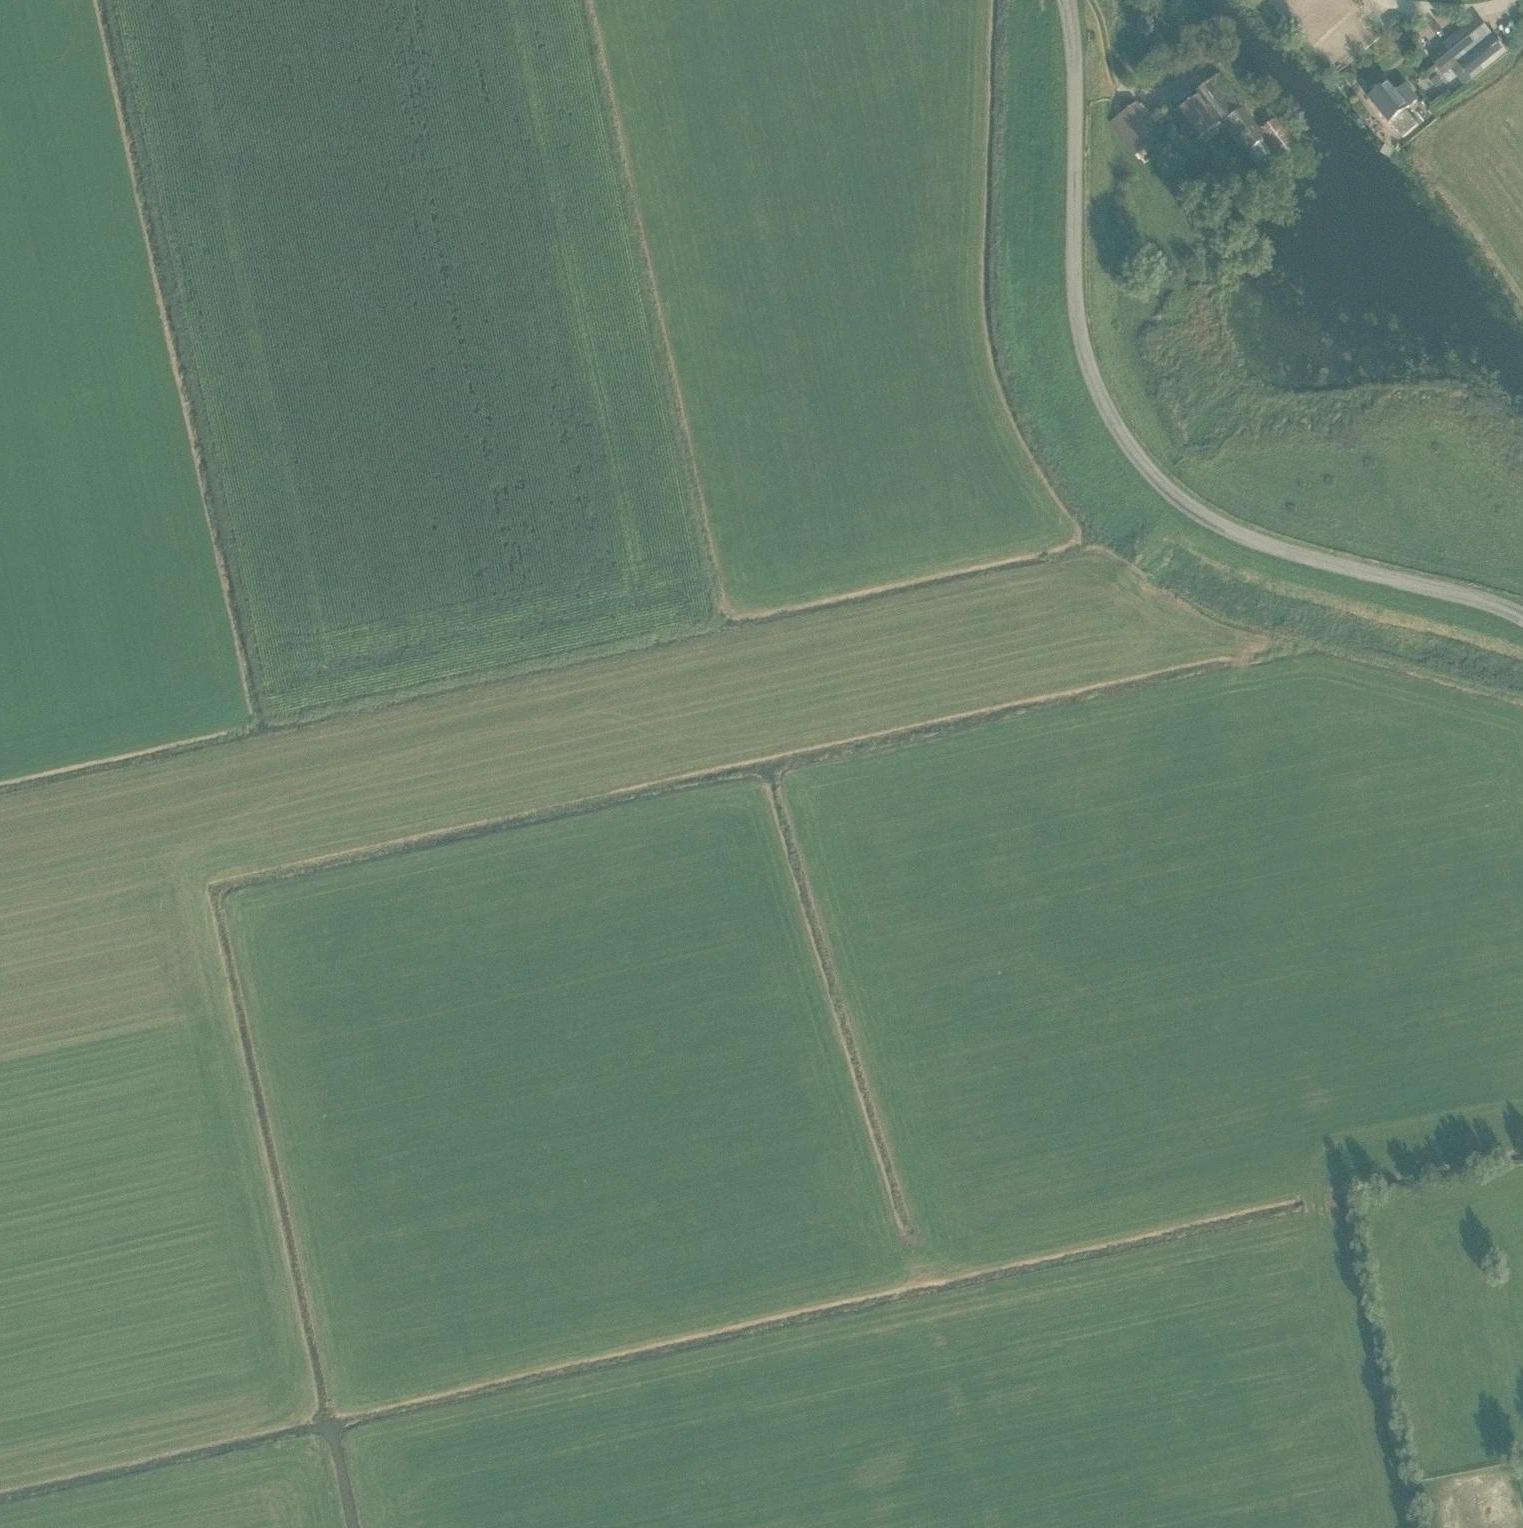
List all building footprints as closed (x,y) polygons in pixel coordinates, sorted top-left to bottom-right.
[(1151,29),(1153,28),(1148,18),(1145,19),(1144,16),(1136,20),(1138,23),(1135,25),(1141,35),(1143,33),(1145,36),(1152,32),(1152,31),(1151,29)] [(1507,53),(1478,19),(1470,27),(1467,24),(1436,50),(1447,63),(1452,58),(1473,82),(1507,53)] [(1275,119),(1259,131),(1219,75),(1195,92),(1199,97),(1176,113),(1186,126),(1181,130),(1187,139),(1192,135),(1196,141),(1219,124),(1221,123),(1244,154),(1251,163),(1271,149),(1280,160),(1297,148),(1275,119)] [(1406,84),(1394,94),(1387,85),(1369,100),(1389,124),(1390,123),(1403,138),(1419,125),(1406,110),(1419,100),(1406,84)] [(1137,103),(1110,122),(1134,156),(1160,137),(1137,103)] [(1166,135),(1177,129),(1166,111),(1156,117),(1166,135)]
